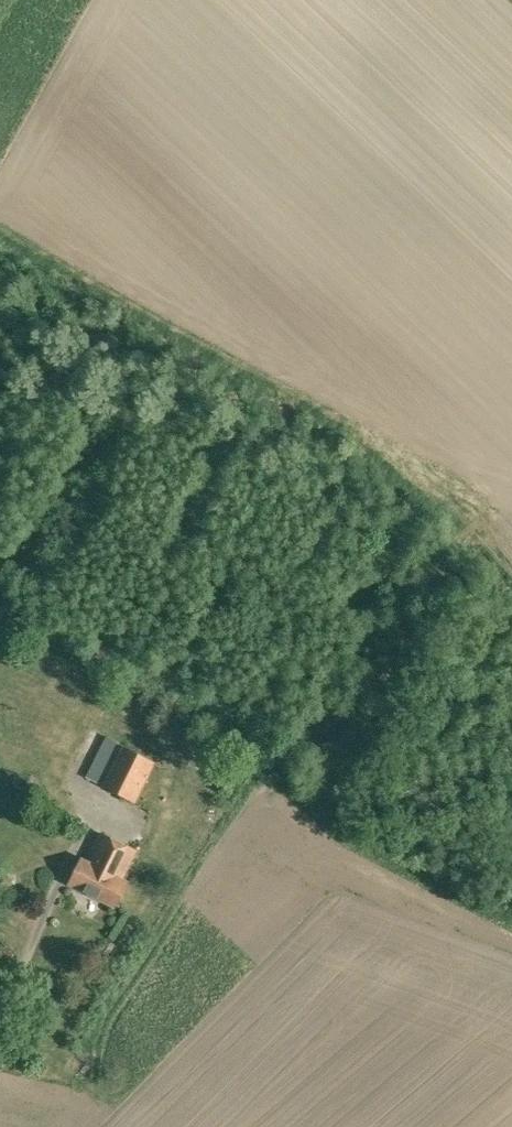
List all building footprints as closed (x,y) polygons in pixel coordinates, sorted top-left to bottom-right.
[(106,736),(86,777),(135,803),(155,762),(106,736)] [(122,878),(136,850),(101,833),(87,860),(82,858),(69,883),(115,906),(128,881),(122,878)] [(44,1053),(45,1044),(23,1041),(22,1050),(44,1053)]
